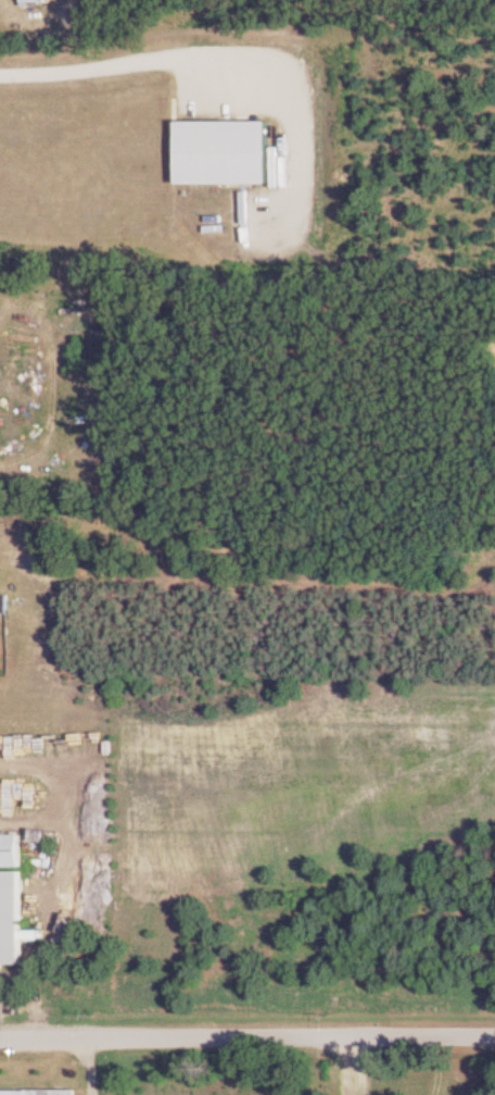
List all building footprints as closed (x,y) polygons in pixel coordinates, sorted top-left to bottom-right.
[(269,120),(179,120),(179,183),(269,182),(269,120)] [(8,594),(0,594),(0,614),(8,614),(8,594)] [(0,834),(0,867),(21,867),(21,834),(0,834)] [(0,871),(0,965),(21,965),(21,871),(0,871)]
